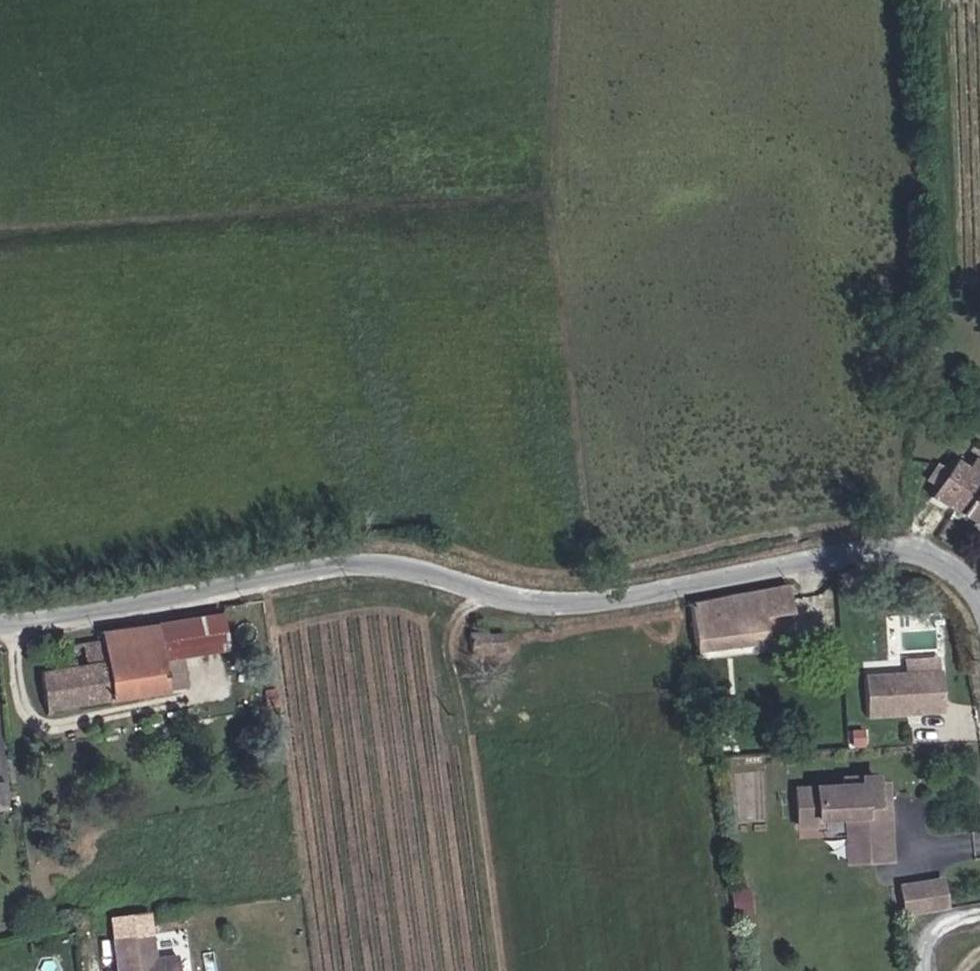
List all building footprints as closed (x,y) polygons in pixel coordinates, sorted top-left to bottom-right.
[(965,457),(960,466),(950,460),(943,472),(932,467),(925,481),(934,486),(928,498),(979,525),(979,467),(965,457)] [(789,615),(785,587),(686,605),(693,656),(764,645),(760,621),(772,619),(789,615)] [(775,644),(772,619),(760,621),(764,645),(775,644)] [(178,622),(154,626),(161,692),(188,689),(178,622)] [(161,692),(154,626),(99,633),(100,642),(56,648),(58,672),(40,675),(42,709),(161,692)] [(868,672),(870,716),(948,713),(946,654),(908,655),(909,670),(868,672)] [(890,859),(886,804),(875,804),(875,798),(880,798),(879,784),(874,785),(873,777),(841,779),(842,787),(795,791),(797,827),(818,825),(817,821),(845,818),(846,837),(864,835),(866,862),(890,859)] [(886,804),(884,784),(879,784),(880,798),(875,798),(875,804),(886,804)] [(866,862),(864,835),(846,837),(848,863),(866,862)] [(946,910),(941,879),(918,882),(921,913),(946,910)] [(921,913),(918,882),(901,884),(906,915),(921,913)] [(732,888),(734,911),(751,909),(749,886),(732,888)] [(146,938),(108,943),(111,970),(173,970),(172,961),(149,964),(146,938)]
